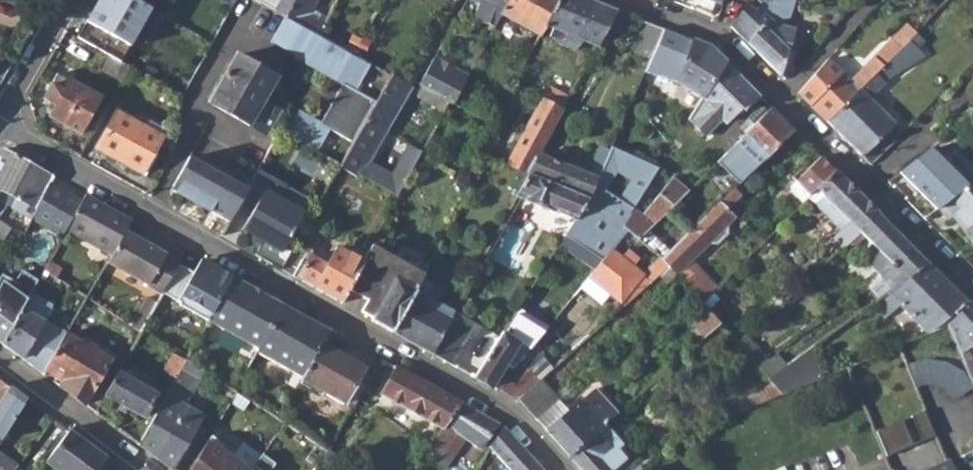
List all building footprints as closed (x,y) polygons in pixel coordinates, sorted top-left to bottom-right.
[(119,43),(141,4),(134,0),(100,0),(86,24),(119,43)] [(295,0),(256,0),(287,18),(289,18),(298,1),(295,0)] [(319,36),(328,20),(330,17),(314,8),(317,1),(316,0),(298,0),(298,1),(289,18),(319,36)] [(483,2),(475,16),(497,25),(504,13),(505,11),(511,0),(478,0),(483,2)] [(542,34),(548,25),(561,0),(511,0),(505,11),(504,13),(542,34)] [(575,51),(586,40),(599,45),(618,10),(592,0),(561,0),(548,25),(554,28),(548,39),(575,51)] [(767,0),(749,0),(731,25),(746,39),(759,22),(762,14),(767,0)] [(782,75),(793,28),(786,26),(794,0),(767,0),(762,14),(759,22),(746,39),(782,75)] [(599,45),(604,50),(614,30),(621,34),(631,15),(618,10),(599,45)] [(289,18),(287,18),(272,45),(296,58),(295,61),(343,88),(322,125),(299,113),(287,135),(317,151),(330,128),(354,142),(377,101),(355,89),(370,64),(338,46),(319,36),(289,18)] [(347,31),(328,20),(319,36),(338,46),(347,31)] [(637,53),(652,58),(665,28),(647,22),(637,53)] [(798,91),(828,121),(909,40),(917,31),(908,22),(850,81),(826,58),(798,91)] [(638,89),(645,92),(648,87),(657,92),(682,35),(665,28),(652,58),(638,89)] [(676,86),(703,101),(726,63),(711,46),(695,40),(676,86)] [(828,121),(870,163),(897,136),(894,133),(898,129),(869,98),(925,55),(909,40),(828,121)] [(100,70),(122,82),(130,67),(108,54),(100,70)] [(0,56),(0,74),(5,77),(13,64),(0,56)] [(211,103),(255,128),(269,136),(283,111),(267,104),(282,77),(239,56),(211,103)] [(422,85),(455,102),(461,90),(469,77),(437,58),(422,85)] [(727,122),(742,108),(746,111),(761,96),(726,63),(703,101),(690,120),(707,134),(722,118),(727,122)] [(50,115),(81,132),(101,98),(59,74),(45,98),(56,105),(50,115)] [(341,165),(399,197),(424,152),(414,146),(397,177),(372,162),(413,87),(391,75),(377,101),(354,142),(341,165)] [(545,97),(566,106),(573,95),(552,84),(545,97)] [(434,113),(443,118),(448,107),(450,109),(455,102),(422,85),(416,95),(437,107),(434,113)] [(655,98),(657,92),(648,87),(645,92),(655,98)] [(475,98),(461,90),(455,102),(470,109),(475,98)] [(506,164),(530,172),(540,155),(566,106),(545,97),(506,164)] [(795,132),(772,108),(719,161),(740,183),(795,132)] [(144,174),(165,137),(150,128),(119,111),(99,148),(144,174)] [(153,123),(150,128),(165,137),(168,131),(153,123)] [(614,145),(659,170),(673,148),(648,135),(644,145),(621,130),(614,145)] [(478,153),(488,156),(498,139),(488,134),(478,153)] [(592,174),(540,155),(530,172),(592,196),(596,184),(611,151),(601,147),(592,174)] [(937,157),(965,187),(972,181),(972,177),(947,149),(937,157)] [(20,199),(38,210),(50,189),(48,188),(54,177),(6,150),(0,151),(0,189),(20,199)] [(939,207),(965,187),(937,157),(929,150),(901,172),(938,208),(939,207)] [(822,157),(804,175),(799,170),(792,177),(812,196),(819,189),(836,171),(822,157)] [(189,158),(171,190),(229,223),(247,190),(189,158)] [(819,189),(845,214),(854,223),(846,230),(843,233),(837,238),(844,246),(850,241),(860,231),(879,213),(836,171),(819,189)] [(633,211),(596,184),(592,196),(530,172),(519,193),(545,203),(578,215),(570,231),(568,232),(603,260),(611,249),(627,230),(624,227),(633,211)] [(627,230),(639,239),(648,230),(690,189),(673,178),(647,211),(638,204),(633,211),(624,227),(627,230)] [(972,240),(972,181),(965,187),(939,207),(950,221),(954,218),(972,240)] [(692,259),(709,242),(717,243),(728,232),(727,225),(735,217),(727,208),(741,195),(735,188),(668,250),(660,256),(662,257),(669,265),(704,303),(719,288),(692,259)] [(82,207),(50,189),(38,210),(35,216),(57,229),(66,235),(69,230),(82,207)] [(243,229),(282,251),(304,211),(265,189),(243,229)] [(845,214),(819,189),(812,196),(809,199),(843,233),(846,230),(854,223),(845,214)] [(69,230),(98,247),(113,255),(125,232),(132,220),(88,195),(82,207),(69,230)] [(35,216),(38,210),(20,199),(15,208),(33,219),(35,216)] [(578,215),(545,203),(543,207),(546,213),(567,220),(563,227),(570,231),(578,215)] [(872,276),(874,280),(914,248),(879,213),(860,231),(866,238),(880,252),(870,263),(878,271),(872,276)] [(0,221),(12,230),(22,238),(30,226),(22,221),(19,224),(3,215),(0,221)] [(4,244),(12,230),(0,221),(0,241),(4,244)] [(648,230),(639,239),(660,256),(668,250),(648,230)] [(855,248),(866,238),(860,231),(850,241),(855,248)] [(113,255),(109,262),(166,293),(173,279),(182,264),(125,232),(113,255)] [(348,290),(363,262),(338,248),(328,264),(312,256),(314,251),(299,242),(283,270),(342,302),(348,290)] [(374,320),(394,332),(417,290),(426,273),(373,244),(363,262),(348,290),(368,300),(363,311),(375,317),(374,320)] [(99,257),(87,278),(96,284),(109,262),(113,255),(98,247),(94,254),(99,257)] [(872,289),(875,291),(885,283),(893,291),(929,263),(914,248),(874,280),(864,287),(868,292),(872,289)] [(622,258),(611,249),(603,260),(583,284),(604,302),(612,294),(625,305),(669,265),(662,257),(660,256),(642,273),(635,268),(641,260),(629,250),(622,258)] [(193,280),(204,286),(215,266),(189,251),(182,264),(173,279),(181,283),(184,280),(190,284),(193,280)] [(893,291),(934,330),(947,324),(947,321),(968,302),(929,263),(893,291)] [(201,291),(220,302),(234,276),(215,266),(204,286),(201,291)] [(42,278),(57,288),(61,282),(45,272),(42,278)] [(3,344),(29,300),(33,294),(38,284),(22,275),(16,285),(4,277),(0,284),(0,342),(3,344)] [(87,300),(96,284),(87,278),(85,276),(76,292),(87,300)] [(210,320),(263,349),(286,305),(281,302),(234,276),(220,302),(210,320)] [(882,300),(893,291),(885,283),(875,291),(882,300)] [(394,332),(434,354),(448,326),(456,311),(417,290),(394,332)] [(3,344),(23,358),(35,338),(53,306),(33,294),(29,300),(3,344)] [(131,327),(143,334),(159,304),(150,297),(131,327)] [(972,362),(972,356),(970,349),(972,347),(972,308),(968,302),(947,321),(947,324),(965,366),(972,362)] [(260,352),(304,377),(325,344),(332,331),(286,305),(263,349),(260,352)] [(522,306),(505,332),(476,377),(491,386),(506,363),(516,368),(532,348),(550,324),(522,306)] [(456,311),(448,326),(470,337),(477,323),(456,311)] [(696,324),(706,336),(721,323),(710,311),(696,324)] [(454,365),(470,337),(448,326),(434,354),(454,365)] [(66,390),(85,404),(96,384),(110,393),(123,370),(125,365),(112,357),(110,361),(94,351),(98,344),(88,339),(84,346),(67,335),(56,354),(47,370),(70,384),(66,390)] [(763,371),(774,363),(756,344),(753,347),(745,337),(739,342),(763,371)] [(23,358),(31,365),(43,344),(35,338),(23,358)] [(56,354),(43,344),(31,365),(44,374),(47,370),(56,354)] [(366,368),(325,344),(304,377),(303,380),(345,404),(366,368)] [(497,390),(518,401),(519,400),(542,380),(556,368),(532,348),(516,368),(497,390)] [(804,384),(832,372),(816,350),(791,370),(774,383),(777,387),(783,393),(804,384)] [(919,387),(941,382),(945,400),(968,393),(957,351),(913,363),(919,387)] [(177,378),(187,361),(175,354),(165,371),(177,378)] [(774,383),(791,370),(781,358),(774,363),(763,371),(774,383)] [(177,378),(186,382),(190,377),(200,382),(206,371),(188,359),(187,361),(177,378)] [(965,366),(972,385),(972,362),(965,366)] [(804,384),(812,400),(855,382),(855,380),(848,365),(832,372),(804,384)] [(381,398),(441,433),(461,403),(399,368),(381,398)] [(145,419),(146,417),(158,395),(124,377),(126,372),(123,370),(110,393),(107,397),(145,419)] [(571,411),(542,380),(519,400),(569,457),(605,426),(616,416),(594,391),(571,411)] [(174,469),(207,416),(189,407),(195,395),(174,383),(166,399),(153,421),(139,445),(174,469)] [(30,401),(11,386),(0,403),(0,445),(30,401)] [(733,405),(736,413),(748,408),(783,393),(777,387),(733,405)] [(146,417),(153,421),(166,399),(158,395),(146,417)] [(426,456),(446,468),(467,438),(481,449),(497,423),(461,403),(441,433),(426,456)] [(865,406),(868,412),(874,409),(872,404),(865,406)] [(886,452),(913,445),(906,420),(879,427),(886,452)] [(605,426),(569,457),(581,469),(613,469),(630,455),(605,426)] [(510,469),(541,469),(542,469),(506,428),(492,449),(510,469)] [(70,430),(46,462),(56,469),(100,469),(108,458),(70,430)] [(210,443),(194,469),(247,469),(210,443)] [(920,467),(912,447),(894,454),(901,469),(912,469),(920,467)] [(962,455),(965,462),(951,468),(951,469),(972,469),(972,450),(962,455)] [(333,467),(338,459),(328,451),(317,469),(331,469),(333,467)] [(18,468),(0,455),(0,469),(17,469),(18,468)] [(278,464),(264,455),(253,469),(273,469),(278,464)] [(108,458),(100,469),(124,469),(108,458)]
